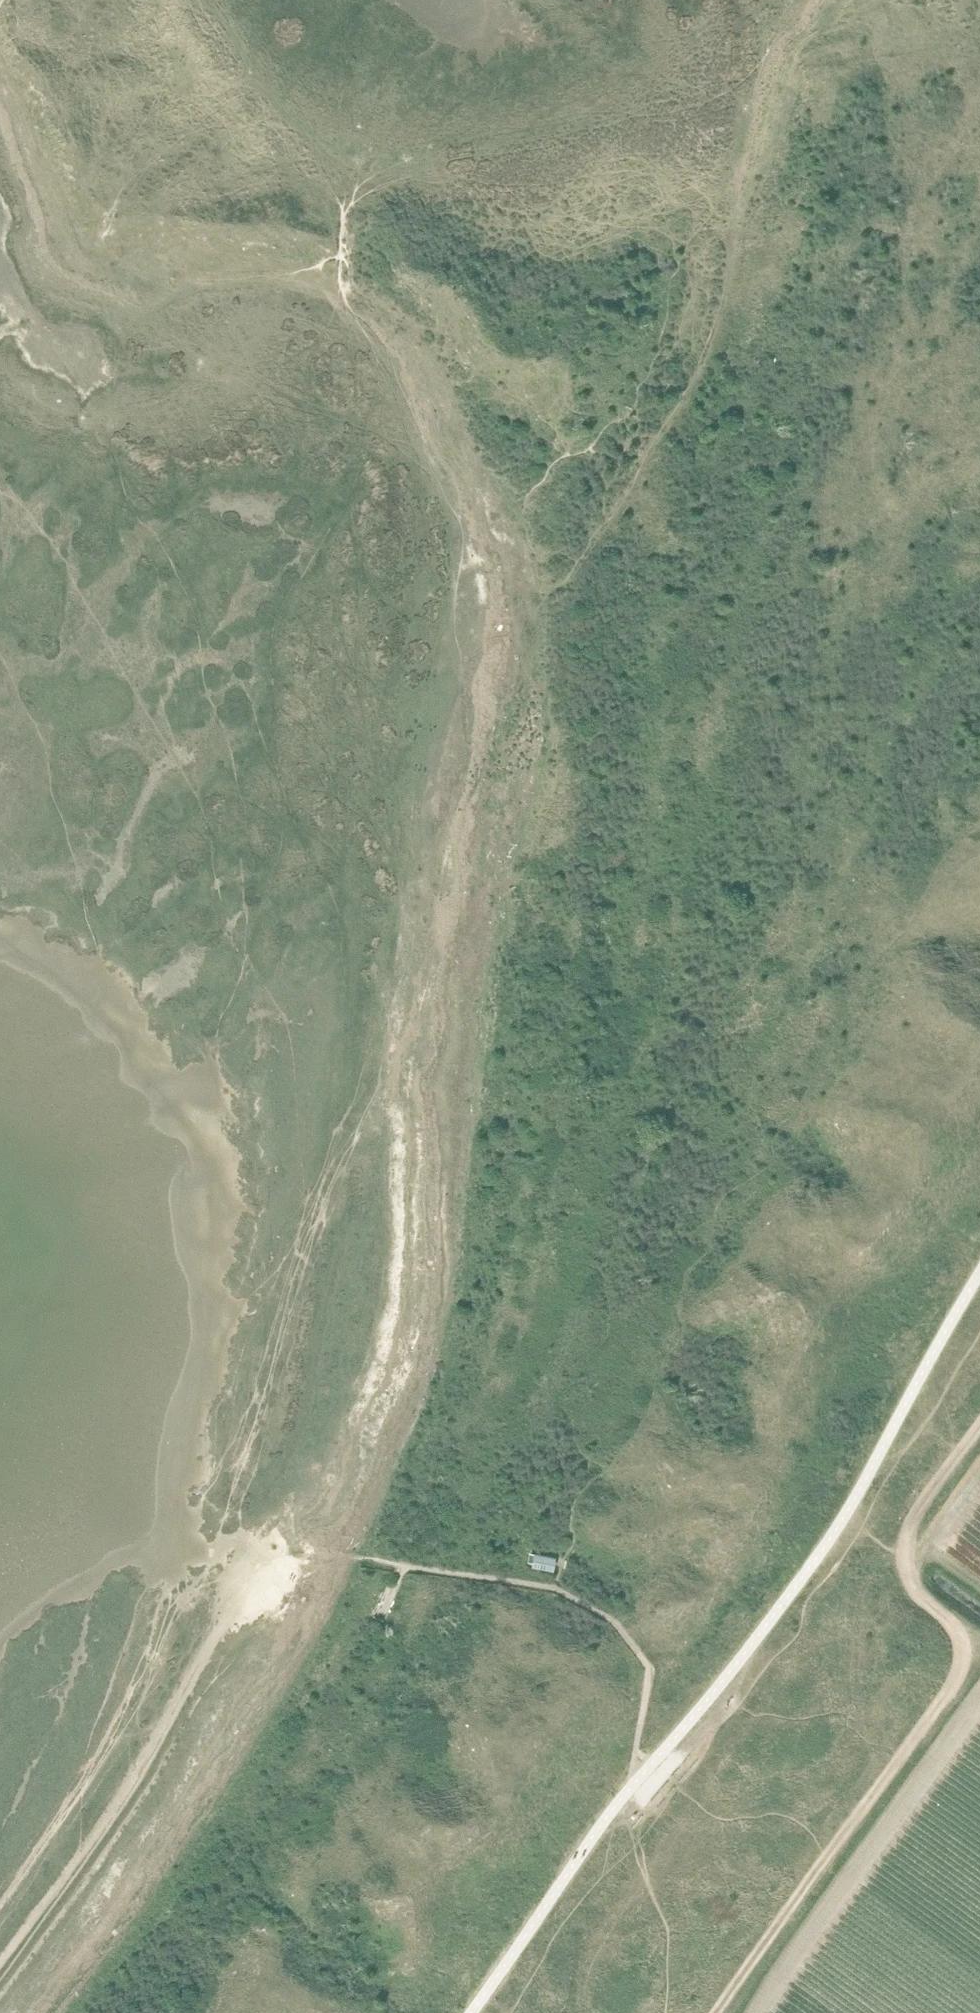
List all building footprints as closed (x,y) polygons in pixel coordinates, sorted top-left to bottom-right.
[(533,1552),(531,1565),(550,1569),(553,1556),(533,1552)]
